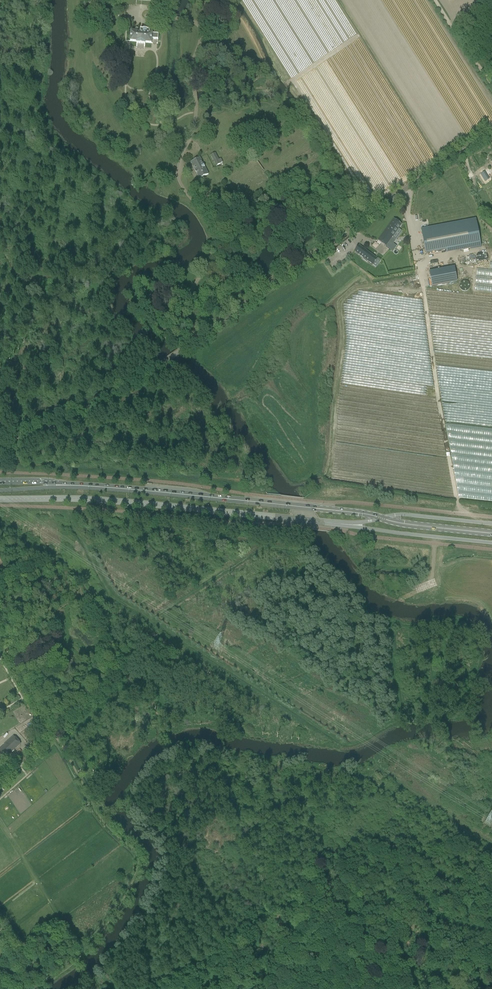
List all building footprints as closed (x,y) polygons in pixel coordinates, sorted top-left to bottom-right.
[(149,34),(150,30),(140,30),(140,33),(131,32),(130,42),(137,42),(136,43),(145,44),(145,43),(151,43),(152,39),(158,40),(158,34),(149,34)] [(218,160),(215,153),(211,155),(216,166),(221,164),(220,163),(222,162),(220,159),(218,160)] [(200,158),(191,162),(195,171),(199,179),(208,174),(204,166),(200,158)] [(484,172),(480,174),(485,181),(489,179),(484,172)] [(394,219),(378,241),(385,246),(393,252),(394,250),(391,247),(393,244),(395,242),(391,239),(398,229),(401,224),(394,219)] [(476,219),(461,221),(466,246),(480,243),(476,219)] [(421,229),(426,253),(466,246),(461,221),(421,229)] [(359,245),(354,251),(363,258),(363,259),(367,262),(367,261),(368,262),(373,265),(377,259),(359,245)] [(431,271),(429,272),(430,279),(432,286),(457,281),(454,267),(449,268),(431,271)] [(3,758),(4,759),(6,757),(21,743),(14,736),(10,739),(0,749),(0,761),(3,758)]
